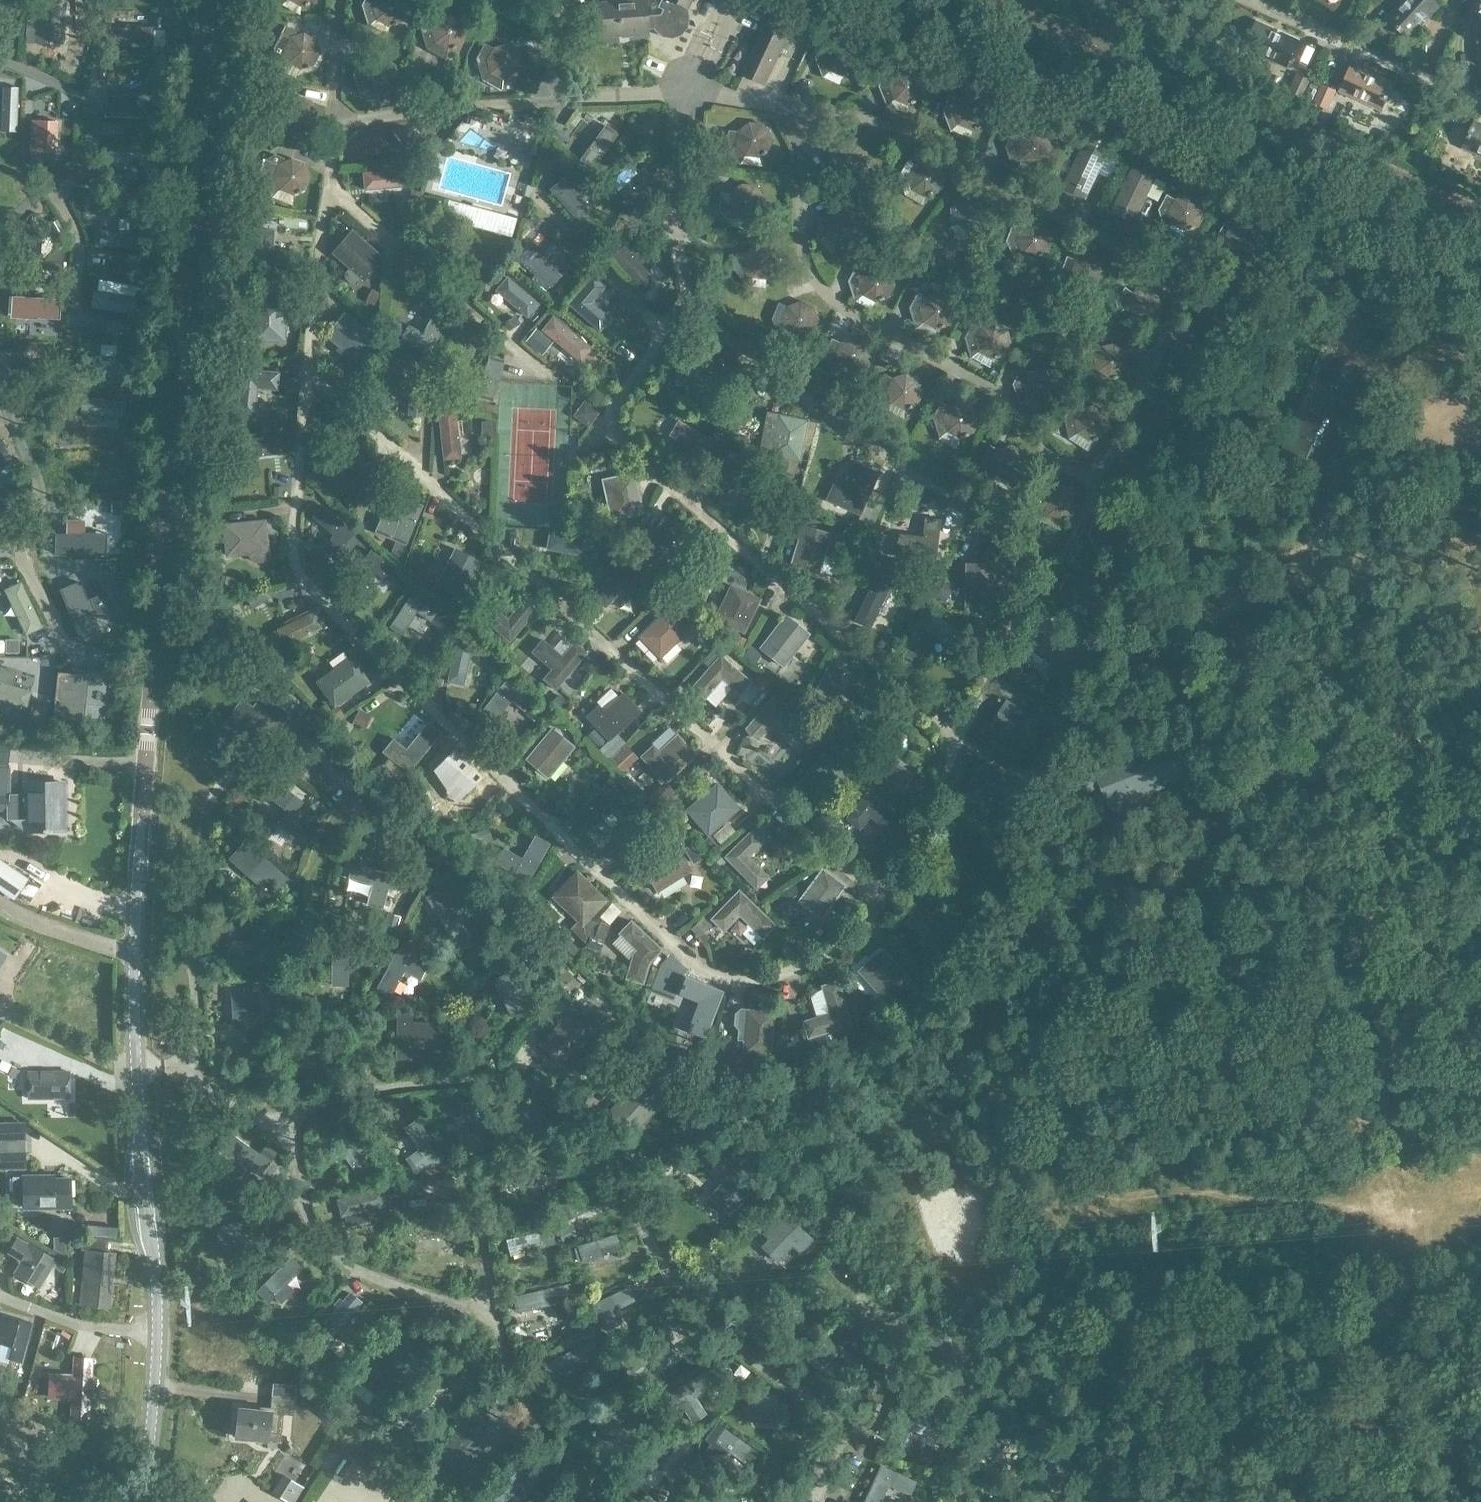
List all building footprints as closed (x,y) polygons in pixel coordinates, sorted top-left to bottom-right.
[(60,43),(62,2),(37,0),(35,42),(60,43)] [(405,0),(365,0),(362,5),(368,26),(380,22),(389,25),(402,21),(408,10),(405,0)] [(500,14),(509,7),(520,14),(533,10),(539,0),(496,0),(500,14)] [(669,0),(663,0),(659,7),(664,9),(661,15),(648,16),(647,0),(625,0),(625,1),(600,3),(602,37),(649,34),(649,28),(674,26),(674,21),(669,19),(676,4),(669,0)] [(676,4),(688,9),(692,0),(669,0),(676,4)] [(1099,7),(1113,14),(1120,0),(1102,0),(1099,7)] [(1439,4),(1435,0),(1405,0),(1388,19),(1408,38),(1439,4)] [(1465,4),(1480,11),(1480,9),(1480,0),(1466,0),(1465,4)] [(429,13),(421,29),(427,50),(445,60),(448,48),(460,45),(467,33),(463,21),(451,14),(438,18),(429,13)] [(791,31),(768,20),(743,73),(766,84),(791,31)] [(1287,66),(1298,41),(1257,22),(1245,47),(1287,66)] [(103,28),(103,45),(152,45),(152,29),(129,29),(103,28)] [(304,34),(291,38),(282,33),(274,49),(280,69),(289,62),(301,68),(314,64),(320,52),(316,40),(304,34)] [(816,57),(824,78),(833,70),(845,75),(857,70),(862,58),(857,46),(845,41),(833,46),(823,41),(816,57)] [(494,49),(485,43),(477,59),(483,80),(492,73),(503,79),(516,75),(522,64),(518,51),(507,45),(494,49)] [(362,59),(354,74),(361,95),(369,88),(381,94),(394,90),(400,78),(396,66),(384,60),(371,64),(362,59)] [(1340,91),(1382,110),(1393,84),(1352,65),(1340,91)] [(161,70),(149,69),(149,80),(161,80),(161,70)] [(880,87),(889,107),(897,99),(909,104),(921,99),(926,86),(921,74),(909,69),(897,74),(887,70),(880,87)] [(1312,79),(1298,73),(1290,92),(1304,98),(1312,79)] [(1336,90),(1321,84),(1313,104),(1329,109),(1336,90)] [(19,86),(3,86),(2,133),(19,133),(19,86)] [(1317,90),(1311,87),(1307,96),(1313,99),(1317,90)] [(944,111),(952,131),(960,123),(973,129),(985,124),(990,112),(985,100),(973,94),(961,99),(951,95),(944,111)] [(162,96),(111,96),(111,118),(162,118),(162,96)] [(28,121),(26,151),(53,152),(54,122),(28,121)] [(1475,122),(1463,147),(1480,155),(1480,125),(1475,122)] [(772,135),(764,125),(751,123),(741,131),(730,130),(728,148),(742,165),(747,155),(760,156),(771,148),(772,135)] [(592,170),(619,134),(606,124),(579,160),(592,170)] [(1006,146),(1013,167),(1022,159),(1034,165),(1046,161),(1052,149),(1048,137),(1036,131),(1024,135),(1014,130),(1006,146)] [(868,154),(862,142),(849,139),(838,146),(834,159),(827,164),(836,178),(856,183),(854,173),(865,166),(868,154)] [(1108,153),(1088,143),(1070,180),(1088,189),(1097,171),(1099,172),(1108,153)] [(557,157),(551,150),(544,156),(550,163),(557,157)] [(280,165),(270,161),(263,158),(259,176),(264,177),(273,197),(280,189),(293,194),(305,188),(310,176),(304,164),(292,159),(280,165)] [(938,192),(945,180),(941,168),(930,161),(917,164),(917,165),(909,160),(901,175),(907,195),(914,189),(926,195),(938,192)] [(648,162),(619,191),(630,202),(659,174),(648,162)] [(1157,176),(1136,166),(1118,204),(1136,213),(1145,195),(1147,196),(1157,176)] [(142,181),(143,168),(111,167),(110,180),(142,181)] [(365,189),(413,186),(412,170),(364,174),(365,189)] [(588,210),(561,179),(549,189),(576,221),(588,210)] [(765,196),(756,186),(743,185),(733,193),(722,192),(721,210),(735,227),(740,216),(753,217),(763,209),(765,196)] [(421,192),(411,190),(406,213),(416,215),(421,192)] [(984,232),(993,222),(992,209),(983,200),(970,200),(969,201),(963,194),(951,206),(952,227),(961,223),(971,232),(984,232)] [(1201,201),(1190,195),(1177,199),(1168,194),(1159,210),(1166,231),(1175,223),(1187,229),(1199,226),(1205,214),(1201,201)] [(447,200),(442,217),(511,237),(516,219),(447,200)] [(277,215),(295,221),(299,212),(280,205),(277,215)] [(820,218),(818,239),(829,236),(838,246),(851,247),(861,238),(862,225),(853,215),(840,214),(833,206),(820,218)] [(541,227),(531,217),(519,230),(531,240),(541,227)] [(1242,255),(1254,252),(1261,241),(1259,228),(1247,221),(1235,224),(1228,219),(1219,234),(1222,252),(1231,248),(1242,255)] [(1014,224),(1008,241),(1017,261),(1025,252),(1037,257),(1049,251),(1053,239),(1048,227),(1036,223),(1023,228),(1014,224)] [(140,231),(101,229),(101,246),(139,247),(140,231)] [(254,267),(300,270),(301,252),(273,250),(274,230),(256,229),(254,267)] [(364,282),(384,258),(352,230),(331,253),(348,268),(344,274),(344,279),(351,284),(356,284),(360,279),(364,282)] [(454,259),(476,268),(479,262),(491,267),(498,250),(452,233),(451,237),(444,234),(443,237),(441,236),(435,252),(443,255),(442,258),(453,262),(454,259)] [(549,287),(559,275),(540,259),(551,245),(538,234),(517,261),(549,287)] [(33,238),(30,271),(60,273),(62,253),(49,252),(50,239),(33,238)] [(748,253),(737,252),(736,270),(749,287),(754,276),(768,278),(778,270),(779,257),(771,246),(758,245),(748,253)] [(612,258),(644,294),(656,283),(624,247),(612,258)] [(1078,260),(1068,256),(1062,272),(1071,292),(1079,284),(1091,289),(1103,284),(1108,271),(1103,259),(1090,254),(1078,260)] [(979,255),(965,256),(967,275),(980,274),(979,255)] [(895,285),(892,272),(880,266),(867,270),(858,265),(850,281),(856,302),(865,294),(877,300),(890,296),(895,285)] [(249,279),(267,280),(267,270),(249,270),(249,279)] [(568,304),(600,332),(611,318),(593,302),(606,287),(592,276),(568,304)] [(539,304),(507,277),(495,290),(528,318),(539,304)] [(263,298),(264,283),(250,282),(250,297),(263,298)] [(1135,293),(1126,287),(1117,302),(1121,323),(1131,317),(1142,324),(1155,321),(1162,310),(1159,297),(1148,290),(1135,293)] [(371,289),(365,301),(373,305),(380,293),(371,289)] [(919,292),(911,308),(917,329),(926,321),(938,328),(950,324),(956,312),(953,300),(941,293),(928,297),(919,292)] [(94,293),(92,308),(136,312),(137,297),(94,293)] [(60,300),(14,297),(13,318),(59,321),(60,300)] [(252,342),(285,342),(284,299),(251,300),(252,342)] [(790,307),(780,303),(773,319),(781,339),(790,331),(802,336),(814,331),(819,319),(814,307),(802,302),(790,307)] [(400,339),(429,355),(450,316),(436,309),(423,333),(408,325),(400,339)] [(358,363),(378,339),(344,312),(325,336),(326,337),(324,341),(323,343),(323,346),(327,350),(331,349),(346,361),(347,361),(348,361),(351,357),(358,363)] [(118,321),(81,316),(80,329),(117,333),(118,321)] [(515,316),(504,324),(509,331),(521,323),(515,316)] [(541,330),(581,363),(593,348),(553,316),(541,330)] [(383,326),(390,337),(403,329),(396,318),(383,326)] [(984,327),(974,322),(966,337),(972,358),(981,351),(993,357),(1005,354),(1012,342),(1008,330),(996,323),(984,327)] [(553,342),(536,329),(525,342),(543,356),(553,342)] [(833,338),(826,355),(835,375),(843,367),(855,372),(867,367),(872,355),(867,342),(855,337),(843,342),(833,338)] [(1123,375),(1130,364),(1127,351),(1116,344),(1104,347),(1095,341),(1085,356),(1090,378),(1099,371),(1111,378),(1123,375)] [(404,363),(395,354),(385,364),(395,373),(404,363)] [(461,393),(492,402),(505,360),(489,355),(482,382),(465,377),(461,393)] [(125,360),(89,357),(88,372),(124,375),(125,360)] [(703,360),(677,374),(699,412),(724,398),(703,360)] [(18,390),(36,392),(39,363),(20,361),(18,390)] [(1014,384),(1022,405),(1030,397),(1042,403),(1054,398),(1060,386),(1055,374),(1044,368),(1031,373),(1021,368),(1014,384)] [(238,415),(255,417),(258,388),(279,390),(280,372),(242,369),(238,415)] [(906,408),(918,404),(924,392),(919,380),(908,374),(895,378),(885,374),(878,390),(885,410),(886,409),(905,418),(906,408)] [(296,377),(282,380),(284,388),(298,386),(296,377)] [(407,415),(424,417),(427,382),(385,378),(384,394),(409,397),(407,415)] [(126,401),(83,397),(81,415),(125,419),(126,401)] [(942,402),(934,417),(941,438),(950,430),(961,436),(974,432),(980,420),(976,408),(964,402),(951,406),(942,402)] [(1084,409),(1075,403),(1065,417),(1070,439),(1079,432),(1091,440),(1103,437),(1110,426),(1108,413),(1097,406),(1084,409)] [(443,460),(461,459),(456,408),(439,410),(443,460)] [(802,462),(810,420),(768,411),(760,450),(772,452),(771,456),(781,458),(779,472),(788,473),(790,460),(802,462)] [(371,456),(337,417),(323,429),(357,468),(371,456)] [(731,419),(721,417),(716,431),(725,434),(731,419)] [(496,432),(496,422),(483,422),(482,432),(496,432)] [(697,472),(715,443),(680,422),(672,436),(693,448),(683,464),(697,472)] [(288,435),(243,440),(245,458),(290,453),(288,435)] [(15,461),(0,442),(0,469),(15,461)] [(1024,452),(1013,446),(1000,450),(991,445),(982,460),(989,481),(998,474),(1010,480),(1022,476),(1028,464),(1024,452)] [(727,462),(740,464),(741,454),(728,452),(727,462)] [(727,462),(721,504),(737,506),(739,491),(739,489),(741,478),(756,480),(758,466),(743,464),(740,464),(727,462)] [(863,516),(881,473),(858,463),(847,489),(835,483),(827,500),(863,516)] [(357,471),(347,479),(359,493),(369,485),(357,471)] [(612,520),(642,514),(634,474),(603,481),(612,520)] [(27,491),(19,490),(20,479),(0,478),(0,509),(25,511),(27,491)] [(287,488),(275,487),(273,496),(286,496),(287,488)] [(786,502),(794,504),(797,492),(786,489),(783,497),(786,502)] [(391,553),(399,557),(404,545),(405,546),(423,505),(407,498),(397,522),(381,516),(374,532),(396,541),(391,553)] [(120,515),(120,502),(112,502),(112,515),(120,515)] [(799,502),(793,522),(802,525),(808,504),(799,502)] [(322,548),(333,558),(354,534),(324,507),(314,519),(333,536),(322,548)] [(898,557),(937,562),(942,519),(926,517),(924,537),(900,534),(898,557)] [(55,553),(105,554),(105,537),(83,537),(83,520),(67,520),(66,534),(55,534),(55,553)] [(267,559),(269,553),(266,520),(222,524),(225,557),(248,555),(252,561),(257,563),(262,562),(267,559)] [(805,526),(793,564),(820,573),(833,534),(805,526)] [(547,549),(594,558),(597,542),(549,534),(547,549)] [(671,571),(679,556),(663,547),(664,545),(650,537),(640,553),(671,571)] [(618,551),(604,544),(599,553),(612,561),(618,551)] [(454,550),(437,584),(462,597),(480,563),(454,550)] [(346,585),(358,594),(373,573),(387,583),(396,571),(370,553),(346,585)] [(967,604),(997,604),(998,564),(967,563),(967,604)] [(422,564),(412,576),(421,588),(434,576),(422,564)] [(114,565),(101,566),(101,575),(114,575),(114,565)] [(636,579),(622,565),(594,592),(607,606),(623,590),(638,606),(650,594),(645,588),(650,583),(642,574),(636,579)] [(914,578),(916,579),(933,590),(940,578),(921,567),(914,578)] [(872,627),(892,583),(878,576),(858,620),(872,627)] [(956,589),(946,581),(937,595),(946,603),(956,589)] [(43,629),(20,582),(3,591),(25,637),(43,629)] [(87,600),(80,582),(61,590),(83,641),(101,633),(97,623),(96,620),(112,613),(103,594),(87,600)] [(713,620),(744,634),(761,599),(730,584),(713,620)] [(390,626),(402,634),(416,613),(430,622),(438,610),(412,593),(390,626)] [(485,622),(510,643),(537,610),(523,599),(507,619),(496,609),(485,622)] [(679,602),(674,607),(688,622),(693,617),(679,602)] [(319,632),(327,628),(317,606),(284,622),(285,625),(276,630),(273,632),(270,627),(255,634),(258,640),(256,641),(263,656),(279,648),(279,649),(318,630),(319,632)] [(455,613),(446,607),(438,618),(447,625),(455,613)] [(659,658),(688,630),(668,609),(639,637),(659,658)] [(931,610),(921,623),(960,652),(970,639),(931,610)] [(785,615),(759,648),(783,668),(810,634),(785,615)] [(704,631),(696,640),(707,651),(714,643),(704,631)] [(458,635),(449,682),(465,685),(473,637),(458,635)] [(543,680),(556,691),(587,653),(574,641),(562,656),(542,639),(531,652),(551,669),(543,680)] [(19,652),(19,640),(6,640),(7,652),(19,652)] [(926,649),(912,642),(905,656),(919,663),(926,649)] [(750,645),(743,655),(755,663),(762,653),(750,645)] [(739,696),(750,683),(720,656),(692,688),(704,699),(721,680),(739,696)] [(503,659),(494,658),(492,671),(501,673),(503,659)] [(318,682),(336,708),(332,711),(339,720),(335,723),(340,729),(347,724),(343,719),(355,711),(346,698),(367,683),(351,659),(318,682)] [(809,702),(852,724),(860,708),(832,694),(844,671),(828,663),(809,702)] [(1089,677),(1090,664),(1084,663),(1082,677),(1089,677)] [(26,708),(31,692),(12,686),(16,672),(0,667),(0,700),(26,708)] [(754,671),(747,677),(767,695),(774,687),(754,671)] [(799,705),(813,682),(794,671),(780,694),(799,705)] [(84,721),(88,675),(57,672),(53,718),(84,721)] [(523,712),(533,699),(507,679),(482,711),(495,721),(510,701),(523,712)] [(598,706),(587,717),(609,740),(607,742),(595,728),(587,736),(599,749),(599,750),(608,760),(625,743),(616,733),(638,712),(621,694),(603,711),(598,706)] [(567,700),(559,695),(554,702),(562,707),(567,700)] [(791,735),(802,722),(774,697),(746,729),(758,740),(775,721),(791,735)] [(281,728),(241,698),(225,720),(265,749),(281,728)] [(456,699),(454,711),(473,715),(476,704),(456,699)] [(1028,749),(1044,722),(1007,699),(991,726),(994,728),(989,735),(1014,751),(1019,743),(1028,749)] [(35,704),(32,715),(43,718),(46,707),(35,704)] [(542,715),(532,707),(526,714),(536,722),(542,715)] [(805,723),(796,733),(805,741),(815,732),(805,723)] [(439,734),(427,724),(406,750),(393,739),(383,752),(409,772),(439,734)] [(867,765),(903,787),(911,774),(889,760),(904,736),(891,728),(867,765)] [(553,729),(526,759),(548,779),(549,777),(558,786),(579,761),(570,753),(574,748),(553,729)] [(838,787),(850,774),(825,751),(834,741),(825,733),(814,744),(824,753),(796,784),(808,795),(826,776),(838,787)] [(654,745),(640,758),(664,783),(665,782),(694,755),(675,735),(659,751),(654,745)] [(1118,759),(1084,772),(1090,794),(1103,789),(1113,817),(1159,800),(1155,790),(1198,774),(1191,755),(1179,760),(1171,738),(1140,750),(1137,740),(1114,749),(1118,759)] [(7,765),(8,765),(10,742),(0,741),(0,764),(7,765)] [(626,746),(611,760),(622,773),(638,759),(626,746)] [(483,777),(455,749),(437,767),(464,795),(483,777)] [(1001,811),(1019,788),(988,763),(970,786),(1001,811)] [(10,769),(0,768),(0,779),(9,780),(10,769)] [(318,811),(279,781),(268,796),(287,810),(277,823),(297,838),(318,811)] [(64,782),(26,783),(27,818),(30,817),(30,830),(43,830),(43,831),(48,831),(48,830),(61,829),(60,800),(64,800),(64,782)] [(665,782),(664,783),(649,798),(658,808),(674,791),(665,782)] [(718,782),(685,810),(708,836),(740,808),(718,782)] [(631,787),(623,794),(640,814),(647,807),(631,787)] [(636,816),(614,788),(579,816),(589,828),(611,811),(624,826),(636,816)] [(0,795),(0,812),(11,812),(11,794),(0,795)] [(888,831),(898,819),(866,794),(847,818),(859,828),(869,816),(888,831)] [(12,819),(0,820),(0,828),(12,828),(12,823),(26,822),(26,809),(12,809),(12,819)] [(666,817),(652,829),(660,841),(676,830),(666,817)] [(760,823),(751,833),(761,842),(770,833),(760,823)] [(489,828),(471,834),(475,848),(493,841),(489,828)] [(747,857),(761,843),(761,842),(751,833),(750,832),(725,857),(728,860),(757,889),(768,877),(747,857)] [(504,849),(496,862),(528,880),(548,845),(534,837),(522,859),(504,849)] [(717,846),(709,837),(700,844),(707,854),(717,846)] [(292,878),(246,839),(229,859),(261,886),(265,881),(279,893),(292,878)] [(693,864),(704,858),(689,845),(684,849),(693,864)] [(692,871),(676,846),(642,867),(657,892),(692,871)] [(720,868),(728,860),(725,857),(719,852),(712,858),(720,868)] [(395,873),(354,860),(348,879),(389,892),(395,873)] [(13,898),(26,878),(0,861),(0,889),(13,898)] [(823,869),(798,902),(821,918),(845,886),(823,869)] [(582,927),(608,900),(577,870),(551,897),(582,927)] [(458,879),(448,884),(455,897),(465,891),(458,879)] [(799,894),(793,884),(778,894),(783,903),(799,894)] [(739,891),(712,919),(723,930),(739,914),(762,937),(773,925),(739,891)] [(703,916),(691,929),(700,938),(712,925),(703,916)] [(644,984),(650,963),(662,949),(631,920),(618,933),(636,950),(632,954),(625,979),(644,984)] [(400,923),(390,921),(388,930),(397,932),(400,923)] [(295,928),(229,922),(228,941),(257,944),(256,949),(269,950),(269,946),(293,948),(295,928)] [(600,922),(599,923),(593,939),(603,943),(609,926),(600,922)] [(748,962),(760,949),(743,934),(731,947),(748,962)] [(589,937),(586,944),(584,948),(599,954),(604,944),(603,943),(593,939),(589,937)] [(331,940),(331,986),(347,986),(347,964),(367,964),(368,940),(331,940)] [(882,950),(859,971),(886,1001),(909,979),(882,950)] [(396,952),(378,987),(391,994),(403,972),(420,981),(427,968),(396,952)] [(704,1011),(714,998),(678,967),(667,979),(704,1011)] [(492,983),(509,1017),(523,1010),(513,990),(525,984),(519,970),(492,983)] [(808,1037),(809,1037),(812,1046),(848,1036),(845,1026),(850,1025),(838,982),(822,986),(830,1014),(803,1022),(808,1037)] [(262,1042),(258,985),(243,986),(244,992),(230,993),(231,1015),(244,1014),(246,1043),(262,1042)] [(280,986),(268,987),(268,996),(280,996),(280,986)] [(770,1056),(774,1011),(740,1009),(734,1013),(733,1025),(738,1030),(737,1040),(743,1041),(742,1054),(770,1056)] [(396,1016),(396,1062),(412,1062),(412,1016),(396,1016)] [(569,1016),(541,1045),(562,1065),(590,1036),(569,1016)] [(431,1037),(413,1038),(414,1056),(431,1055),(431,1037)] [(744,1057),(733,1050),(725,1061),(737,1069),(744,1057)] [(3,1060),(0,1065),(0,1071),(6,1074),(11,1065),(3,1060)] [(71,1070),(29,1071),(29,1101),(72,1100),(71,1070)] [(638,1083),(611,1112),(633,1133),(660,1104),(638,1083)] [(464,1129),(459,1130),(461,1144),(466,1143),(467,1149),(482,1147),(476,1103),(460,1105),(464,1129)] [(27,1170),(25,1121),(0,1122),(0,1170),(27,1170)] [(418,1121),(406,1130),(421,1152),(409,1160),(416,1170),(428,1161),(432,1167),(444,1159),(418,1121)] [(355,1169),(365,1162),(374,1157),(366,1144),(359,1148),(347,1131),(336,1138),(355,1169)] [(231,1134),(222,1147),(259,1173),(268,1160),(231,1134)] [(266,1145),(260,1153),(272,1161),(277,1153),(266,1145)] [(731,1169),(707,1197),(730,1216),(753,1189),(731,1169)] [(23,1174),(23,1176),(23,1200),(23,1207),(70,1206),(70,1178),(46,1178),(46,1174),(23,1174)] [(23,1200),(23,1176),(12,1176),(12,1200),(23,1200)] [(596,1188),(555,1209),(562,1223),(603,1202),(596,1188)] [(348,1213),(369,1207),(370,1211),(384,1207),(379,1189),(344,1200),(348,1213)] [(397,1199),(388,1202),(390,1212),(399,1210),(397,1199)] [(27,1223),(76,1226),(77,1213),(27,1210),(27,1223)] [(249,1217),(235,1221),(215,1228),(225,1258),(259,1247),(249,1217)] [(777,1230),(761,1247),(777,1262),(793,1246),(799,1251),(806,1243),(778,1217),(771,1225),(777,1230)] [(462,1222),(411,1227),(412,1241),(443,1238),(445,1250),(458,1249),(457,1232),(464,1232),(462,1222)] [(91,1236),(117,1238),(118,1228),(92,1225),(91,1236)] [(20,1236),(11,1251),(25,1259),(18,1271),(29,1277),(30,1275),(43,1283),(58,1259),(20,1236)] [(83,1268),(82,1278),(92,1279),(90,1305),(108,1306),(111,1269),(109,1269),(111,1246),(102,1245),(84,1243),(82,1268),(83,1268)] [(289,1259),(256,1293),(267,1303),(275,1295),(284,1303),(294,1293),(286,1285),(300,1270),(289,1259)] [(67,1264),(60,1260),(56,1265),(64,1269),(67,1264)] [(334,1308),(314,1331),(312,1335),(324,1344),(362,1299),(350,1289),(342,1298),(338,1295),(330,1305),(334,1308)] [(626,1289),(589,1306),(595,1319),(603,1315),(609,1329),(622,1323),(616,1310),(632,1302),(626,1289)] [(569,1306),(561,1307),(564,1320),(572,1318),(569,1306)] [(12,1344),(8,1356),(20,1360),(33,1321),(21,1317),(0,1310),(0,1340),(12,1344)] [(383,1343),(356,1375),(380,1395),(394,1378),(382,1368),(395,1353),(383,1343)] [(72,1416),(82,1416),(89,1417),(92,1360),(75,1359),(74,1376),(55,1375),(55,1373),(49,1373),(47,1399),(73,1400),(72,1416)] [(707,1371),(667,1398),(675,1410),(684,1404),(694,1420),(706,1412),(696,1397),(716,1384),(707,1371)] [(295,1384),(271,1382),(270,1394),(294,1395),(295,1384)] [(237,1407),(234,1437),(267,1441),(268,1432),(280,1433),(282,1413),(292,1414),(293,1398),(270,1395),(268,1410),(237,1407)] [(757,1395),(748,1409),(755,1424),(771,1425),(781,1412),(774,1397),(757,1395)] [(1010,1415),(983,1446),(995,1457),(1007,1443),(1012,1448),(1020,1438),(1015,1434),(1022,1426),(1010,1415)] [(708,1435),(705,1438),(713,1444),(706,1453),(718,1462),(727,1450),(743,1462),(752,1449),(717,1423),(707,1435),(708,1435)] [(464,1424),(440,1453),(461,1471),(486,1442),(464,1424)] [(677,1427),(637,1463),(647,1475),(688,1439),(677,1427)] [(278,1463),(280,1447),(243,1442),(241,1458),(278,1463)] [(1045,1485),(1066,1466),(1074,1476),(1083,1468),(1075,1458),(1079,1455),(1069,1445),(1035,1475),(1045,1485)] [(694,1465),(686,1457),(674,1469),(682,1477),(694,1465)] [(864,1501),(880,1501),(889,1484),(908,1493),(915,1479),(881,1465),(864,1501)] [(786,1485),(791,1472),(783,1468),(777,1481),(786,1485)] [(282,1473),(271,1490),(289,1501),(295,1501),(304,1487),(282,1473)] [(691,1501),(721,1501),(723,1500),(707,1488),(702,1494),(699,1492),(691,1501)]
